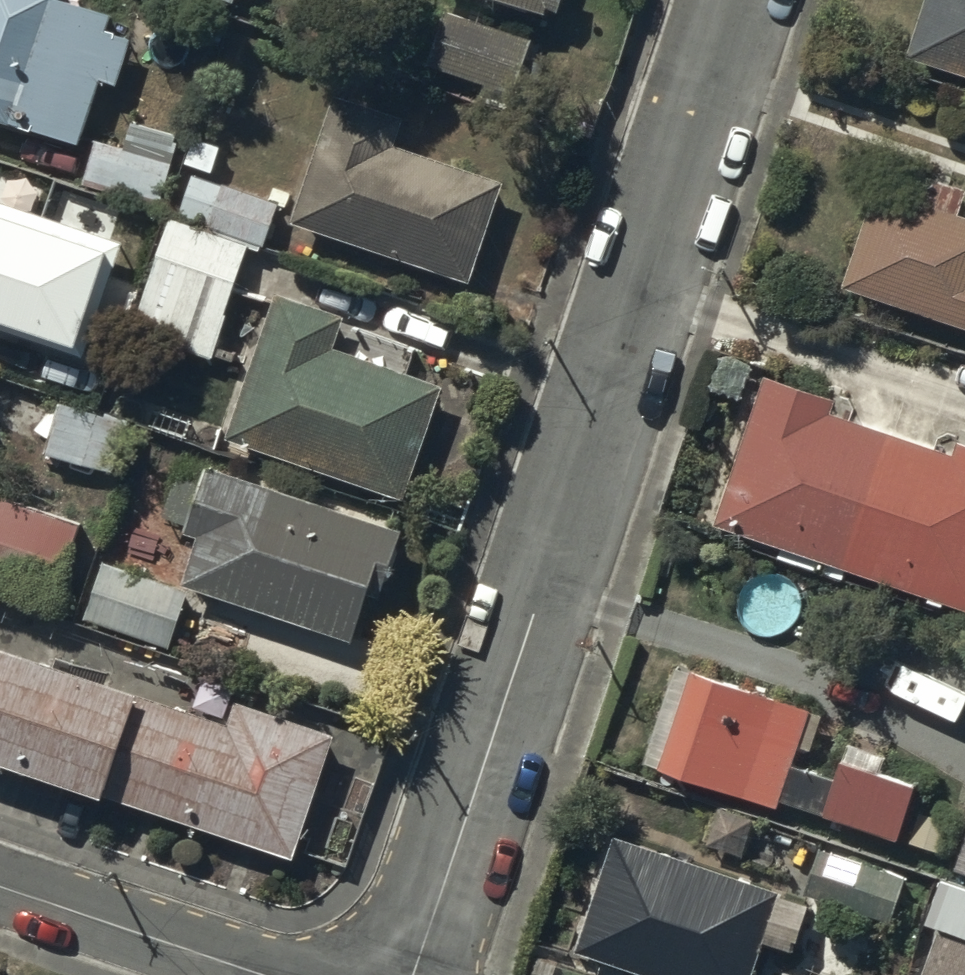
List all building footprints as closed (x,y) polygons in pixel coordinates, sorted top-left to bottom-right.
[(45,0),(0,0),(0,123),(81,150),(102,88),(115,92),(131,44),(106,36),(110,22),(45,0)] [(549,16),(551,12),(563,16),(568,0),(498,0),(549,16)] [(911,61),(964,78),(964,0),(930,0),(911,61)] [(540,45),(455,14),(435,69),(520,100),(540,45)] [(404,122),(345,102),(305,219),(473,276),(504,186),(395,149),(404,122)] [(126,156),(102,148),(90,185),(158,208),(180,144),(135,129),(126,156)] [(273,197),(191,170),(178,207),(261,234),(273,197)] [(922,177),(914,203),(878,192),(848,287),(964,328),(964,221),(957,218),(964,195),(964,192),(922,177)] [(81,357),(119,245),(0,205),(0,330),(81,357)] [(248,240),(170,216),(136,326),(213,350),(248,240)] [(340,321),(283,301),(234,439),(404,500),(443,390),(330,350),(340,321)] [(766,384),(715,530),(964,616),(964,450),(961,448),(954,465),(830,418),(834,406),(766,384)] [(127,432),(59,408),(44,453),(111,477),(127,432)] [(404,542),(191,469),(172,524),(211,537),(196,583),(356,637),(371,595),(385,599),(404,542)] [(0,495),(0,580),(58,599),(84,522),(0,495)] [(191,598),(109,569),(90,621),(172,650),(191,598)] [(295,860),(337,739),(241,706),(231,735),(0,656),(0,759),(295,860)] [(808,709),(676,663),(643,758),(774,803),(776,796),(894,837),(909,790),(841,767),(836,780),(789,764),(808,709)] [(954,869),(964,873),(964,836),(954,869)] [(612,849),(575,965),(604,974),(758,974),(781,908),(612,849)] [(902,887),(821,859),(806,906),(888,931),(902,887)] [(939,948),(929,974),(964,974),(964,957),(939,948)]
